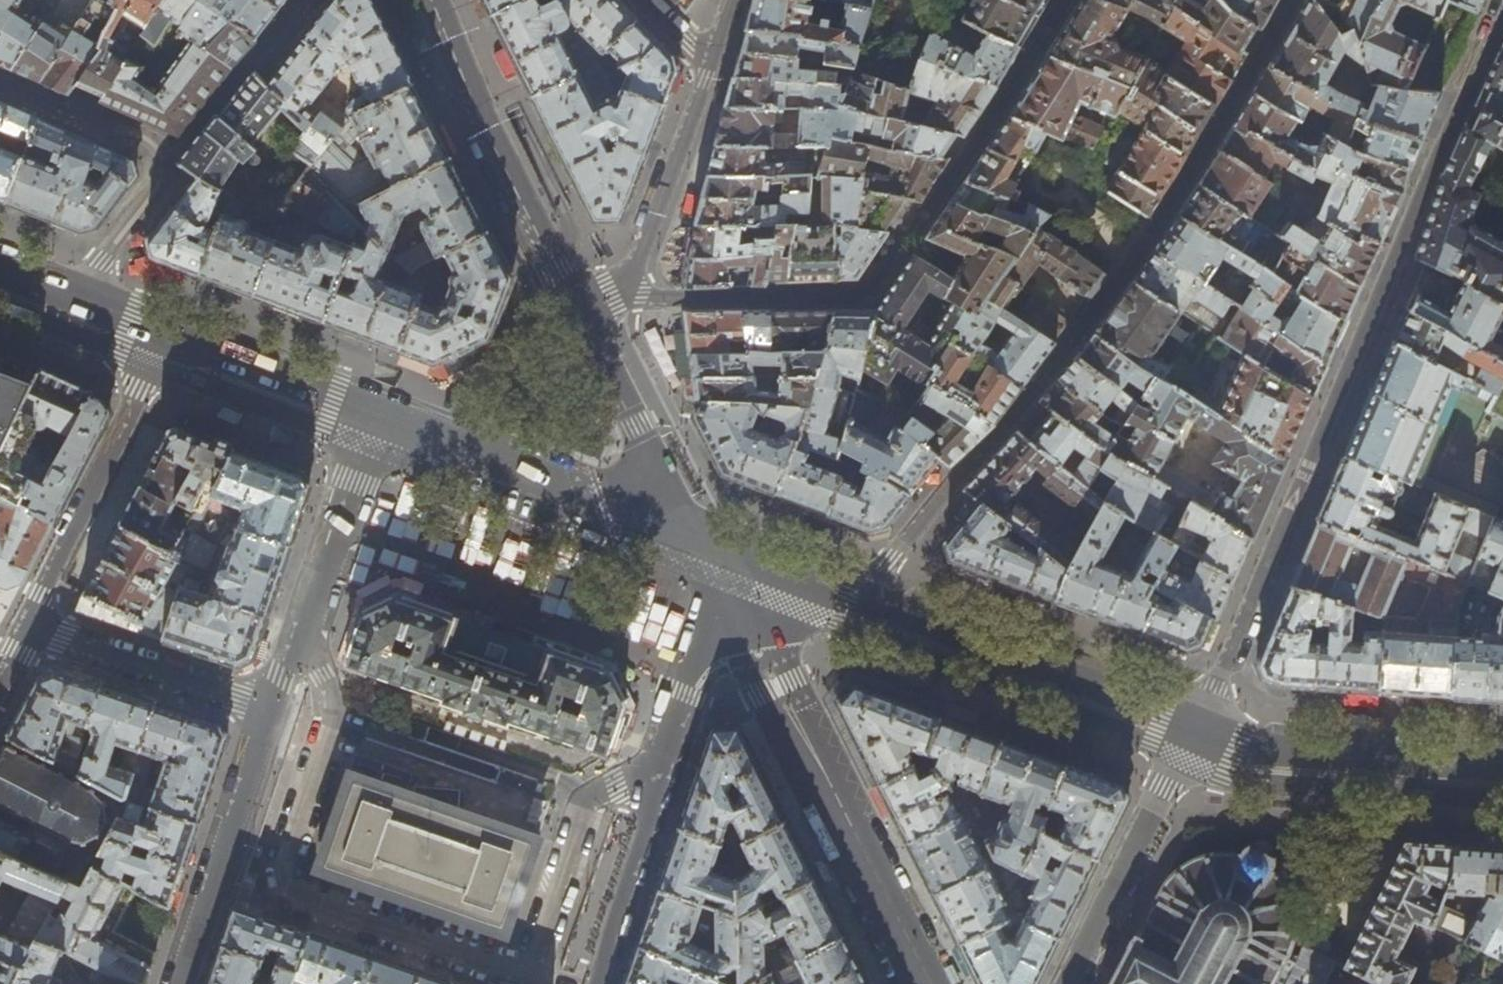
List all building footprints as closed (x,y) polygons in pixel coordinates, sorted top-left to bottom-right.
[(18,0),(0,0),(0,5),(1,6),(0,8),(0,66),(12,70),(47,15),(23,0),(22,0),(21,0),(20,1),(18,0)] [(100,0),(94,0),(74,30),(72,35),(71,34),(39,81),(42,83),(68,95),(76,82),(100,46),(100,45),(105,30),(117,11),(112,8),(103,2),(100,0)] [(50,16),(74,30),(94,0),(60,0),(50,16)] [(112,8),(117,11),(105,30),(100,45),(100,46),(76,82),(82,84),(86,86),(105,94),(127,58),(160,4),(162,0),(117,0),(112,8)] [(160,4),(127,58),(105,94),(102,99),(101,101),(177,135),(178,135),(179,134),(192,118),(199,109),(232,67),(210,51),(196,42),(180,29),(200,0),(162,0),(160,4)] [(232,67),(233,68),(253,44),(256,41),(254,40),(201,0),(200,0),(180,29),(196,42),(210,22),(225,33),(210,51),(232,67)] [(254,40),(266,25),(273,16),(286,0),(201,0),(254,40)] [(286,104),(281,109),(305,132),(290,147),(312,163),(333,139),(363,110),(415,84),(389,32),(372,0),(333,0),(267,86),(286,104)] [(492,16),(524,0),(484,0),(492,16)] [(595,63),(637,20),(616,0),(524,0),(492,16),(504,40),(533,97),(595,63)] [(676,3),(684,11),(687,11),(695,0),(673,0),(676,3)] [(869,8),(839,3),(836,20),(843,21),(841,31),(807,24),(811,0),(755,0),(747,30),(803,38),(858,48),(869,8)] [(831,1),(823,0),(817,0),(817,7),(829,9),(831,1)] [(961,20),(973,26),(990,35),(1019,48),(1042,10),(1048,0),(973,0),(961,20)] [(1126,9),(1104,0),(1081,0),(1063,28),(1047,55),(1130,89),(1147,60),(1122,51),(1114,41),(1109,38),(1126,9)] [(1126,9),(1162,28),(1172,5),(1175,0),(1160,0),(1159,1),(1157,0),(1104,0),(1126,9)] [(1258,26),(1224,0),(1210,0),(1203,9),(1191,0),(1175,0),(1172,5),(1243,52),(1245,47),(1258,26)] [(1278,0),(1224,0),(1258,26),(1262,28),(1272,10),(1278,0)] [(1406,90),(1396,89),(1378,86),(1372,102),(1368,100),(1363,104),(1326,84),(1343,52),(1359,62),(1358,64),(1358,66),(1358,68),(1359,70),(1361,71),(1363,71),(1365,71),(1367,70),(1358,44),(1351,30),(1339,35),(1322,12),(1312,0),(1307,0),(1306,2),(1290,30),(1269,67),(1360,116),(1365,119),(1374,123),(1422,140),(1426,130),(1433,114),(1442,93),(1436,92),(1426,92),(1406,90)] [(1338,8),(1351,30),(1358,44),(1379,0),(1342,0),(1338,8)] [(1358,44),(1367,70),(1379,66),(1402,77),(1396,89),(1406,90),(1425,47),(1391,31),(1389,22),(1398,4),(1405,1),(1440,16),(1447,0),(1379,0),(1358,44)] [(1464,8),(1472,11),(1476,13),(1482,0),(1448,0),(1464,8)] [(1118,110),(1114,116),(1105,129),(1093,147),(1078,168),(1148,216),(1194,143),(1213,112),(1244,60),(1247,55),(1243,52),(1172,5),(1162,28),(1147,60),(1130,89),(1118,110)] [(72,35),(74,30),(50,16),(47,15),(12,70),(32,78),(39,81),(71,34),(72,35)] [(650,33),(637,20),(595,63),(611,78),(622,89),(664,105),(667,99),(677,72),(674,56),(650,33)] [(1000,81),(1019,48),(990,35),(973,26),(965,40),(978,48),(974,56),(931,33),(921,59),(996,87),(1000,81)] [(803,38),(747,30),(747,32),(740,54),(798,61),(819,63),(819,57),(798,54),(800,46),(815,53),(818,52),(824,54),(824,63),(852,66),(858,48),(803,38)] [(425,38),(412,44),(419,57),(431,51),(425,38)] [(569,46),(572,53),(578,50),(575,43),(569,46)] [(1496,63),(1445,171),(1448,174),(1467,185),(1475,170),(1477,171),(1492,142),(1502,148),(1502,48),(1496,63)] [(797,70),(798,61),(740,54),(734,76),(733,80),(814,83),(846,88),(838,107),(865,114),(875,77),(862,74),(860,85),(849,81),(852,72),(851,72),(851,73),(850,73),(848,78),(836,76),(837,73),(815,70),(815,71),(797,70)] [(1090,120),(1071,120),(1078,102),(1114,116),(1118,110),(1130,89),(1047,55),(1028,86),(1009,117),(1046,131),(1093,147),(1105,129),(1090,120)] [(865,114),(866,114),(955,134),(963,135),(967,129),(996,87),(921,59),(908,89),(875,77),(865,114)] [(588,89),(611,78),(595,63),(533,97),(553,137),(587,205),(595,221),(613,220),(620,220),(642,162),(646,153),(664,105),(622,89),(618,98),(608,96),(607,103),(597,107),(588,89)] [(1328,136),(1347,146),(1360,116),(1269,67),(1256,89),(1254,92),(1298,118),(1303,121),(1310,103),(1335,117),(1328,136)] [(198,176),(220,189),(225,180),(236,158),(240,162),(253,148),(248,144),(281,109),(286,104),(267,86),(260,78),(254,72),(222,112),(218,117),(216,115),(181,161),(179,163),(198,176)] [(814,83),(733,80),(732,83),(725,107),(782,109),(783,93),(802,95),(802,99),(808,104),(807,110),(836,112),(838,107),(846,88),(814,83)] [(333,139),(312,163),(298,181),(322,197),(327,192),(347,212),(452,158),(432,119),(415,84),(363,110),(333,139)] [(1408,173),(1410,169),(1366,155),(1347,146),(1328,136),(1323,133),(1317,145),(1309,145),(1291,138),(1287,137),(1298,118),(1254,92),(1240,116),(1233,127),(1243,134),(1246,131),(1317,169),(1326,150),(1343,161),(1340,168),(1369,178),(1400,192),(1408,173)] [(1,130),(30,142),(30,141),(39,120),(0,103),(0,130),(1,130)] [(865,114),(838,107),(836,112),(807,110),(800,110),(794,110),(782,109),(725,107),(719,126),(714,145),(787,148),(823,149),(824,149),(828,137),(854,143),(855,138),(850,137),(851,131),(862,133),(866,114),(865,114)] [(952,139),(955,134),(866,114),(862,133),(895,139),(891,151),(905,154),(939,158),(952,139)] [(1413,166),(1422,140),(1374,123),(1365,119),(1360,116),(1347,146),(1366,155),(1410,169),(1412,170),(1413,166)] [(1004,125),(965,181),(1007,195),(1046,131),(1009,117),(1004,125)] [(47,158),(40,156),(37,160),(25,155),(24,157),(7,203),(34,213),(81,231),(96,227),(101,221),(135,175),(134,167),(132,161),(75,136),(39,120),(30,141),(54,151),(52,156),(59,159),(56,167),(46,163),(47,158)] [(1308,125),(1305,131),(1312,136),(1317,129),(1308,125)] [(1403,194),(1400,192),(1369,178),(1340,168),(1343,161),(1326,150),(1317,169),(1246,131),(1243,134),(1233,127),(1221,148),(1219,151),(1262,180),(1273,160),(1288,168),(1287,169),(1311,182),(1315,175),(1333,183),(1319,217),(1329,223),(1330,224),(1361,247),(1365,240),(1381,245),(1384,238),(1403,194)] [(864,192),(905,198),(920,200),(931,184),(948,160),(939,158),(905,154),(891,151),(854,143),(828,137),(824,149),(823,149),(816,179),(823,179),(867,180),(864,192)] [(7,203),(24,157),(8,151),(8,149),(7,147),(0,144),(0,200),(7,203)] [(707,174),(782,177),(787,148),(714,145),(708,169),(707,174)] [(1257,204),(1265,204),(1290,220),(1301,205),(1262,180),(1219,151),(1216,155),(1198,185),(1242,212),(1249,217),(1257,204)] [(347,212),(361,225),(389,253),(390,254),(406,216),(423,207),(428,217),(427,218),(425,219),(423,221),(423,223),(423,226),(423,228),(430,242),(395,258),(409,272),(489,232),(462,178),(452,158),(347,212)] [(1464,282),(1502,302),(1502,241),(1473,224),(1477,194),(1466,188),(1467,185),(1448,174),(1445,171),(1424,232),(1416,259),(1420,260),(1425,263),(1442,270),(1464,282)] [(781,186),(781,197),(809,196),(809,178),(782,177),(707,174),(705,179),(700,196),(757,197),(768,197),(768,190),(769,185),(781,186)] [(158,260),(186,271),(193,273),(200,276),(216,231),(207,227),(211,217),(220,220),(230,196),(220,189),(198,176),(158,227),(147,242),(151,257),(158,260)] [(823,179),(821,226),(833,225),(882,232),(901,204),(905,198),(864,192),(867,180),(823,179)] [(239,190),(225,180),(220,189),(230,196),(234,199),(239,190)] [(327,192),(322,197),(298,181),(290,191),(281,208),(315,220),(319,220),(322,225),(356,238),(361,225),(347,212),(327,192)] [(1003,209),(1009,196),(1007,195),(965,181),(954,197),(951,200),(1005,221),(1032,235),(1037,228),(1047,213),(1028,204),(1022,216),(1003,209)] [(1182,211),(1179,216),(1249,260),(1256,246),(1229,232),(1242,212),(1198,185),(1182,211)] [(223,285),(254,296),(275,240),(280,227),(234,199),(230,196),(220,220),(216,231),(200,276),(223,285)] [(695,220),(694,224),(775,225),(777,216),(808,216),(809,196),(781,197),(780,208),(767,208),(768,202),(773,202),(773,197),(768,197),(757,197),(700,196),(695,220)] [(949,203),(935,225),(998,249),(1016,258),(1032,235),(1005,221),(951,200),(949,203)] [(1314,201),(1308,209),(1315,214),(1316,215),(1321,207),(1314,201)] [(1308,209),(1301,205),(1290,220),(1285,228),(1279,236),(1291,243),(1361,288),(1365,280),(1381,245),(1365,240),(1361,247),(1330,224),(1318,244),(1302,234),(1315,214),(1308,209)] [(1255,289),(1277,304),(1279,301),(1289,285),(1249,260),(1179,216),(1171,229),(1156,250),(1205,284),(1217,266),(1216,265),(1222,257),(1254,278),(1250,286),(1255,289)] [(694,224),(688,253),(770,255),(775,225),(694,224)] [(356,238),(354,246),(324,323),(347,332),(361,337),(399,351),(424,286),(409,272),(404,283),(399,281),(397,285),(379,278),(389,253),(361,225),(356,238)] [(794,226),(775,225),(770,255),(766,282),(769,282),(787,282),(789,252),(794,226)] [(821,226),(794,226),(789,252),(787,282),(815,281),(840,280),(840,258),(833,254),(833,225),(821,226)] [(882,232),(833,225),(833,254),(840,258),(840,280),(857,279),(873,255),(888,233),(882,232)] [(1009,312),(1052,342),(1055,339),(1069,321),(1019,288),(1002,277),(1016,258),(998,249),(935,225),(926,236),(967,255),(953,279),(954,280),(944,296),(954,302),(975,315),(986,298),(1009,312)] [(1278,226),(1273,232),(1279,236),(1285,228),(1280,225),(1278,226)] [(1104,274),(1037,228),(1032,235),(1016,258),(1002,277),(1019,288),(1038,263),(1057,275),(1056,277),(1086,298),(1088,300),(1107,276),(1104,274)] [(512,279),(507,269),(489,232),(409,272),(424,286),(399,351),(401,352),(430,363),(433,364),(490,339),(495,326),(498,317),(512,279)] [(275,240),(254,296),(261,299),(324,323),(354,246),(319,233),(312,236),(311,239),(304,243),(302,250),(275,240)] [(1361,288),(1291,243),(1283,257),(1300,268),(1309,270),(1311,271),(1308,275),(1306,274),(1296,290),(1346,321),(1350,313),(1361,288)] [(1223,339),(1242,308),(1205,284),(1156,250),(1145,265),(1134,282),(1182,313),(1217,336),(1223,339)] [(688,253),(685,287),(712,287),(743,287),(766,287),(766,282),(770,255),(688,253)] [(880,305),(875,311),(861,367),(884,378),(891,375),(897,366),(921,380),(910,397),(860,373),(856,389),(876,398),(898,409),(911,415),(931,381),(948,353),(904,327),(928,289),(943,297),(944,296),(954,280),(953,279),(914,254),(880,305)] [(182,282),(186,271),(158,260),(153,271),(182,282)] [(1103,321),(1094,334),(1155,376),(1162,380),(1172,366),(1151,356),(1182,313),(1134,282),(1127,290),(1120,300),(1103,321)] [(1412,312),(1502,358),(1502,347),(1490,341),(1502,316),(1502,302),(1464,282),(1448,312),(1419,297),(1412,312)] [(1255,289),(1242,308),(1328,364),(1337,343),(1346,321),(1296,290),(1289,285),(1279,301),(1289,308),(1291,304),(1297,304),(1299,300),(1301,302),(1288,325),(1273,315),(1279,304),(1277,304),(1255,289)] [(1052,342),(1009,312),(986,298),(975,315),(973,321),(954,342),(973,354),(989,365),(1022,387),(1042,361),(1055,344),(1052,342)] [(975,315),(954,302),(937,331),(954,343),(954,342),(973,321),(975,315)] [(1328,364),(1242,308),(1223,339),(1264,366),(1275,348),(1299,364),(1290,381),(1314,395),(1316,390),(1328,364)] [(1393,341),(1435,362),(1474,382),(1495,393),(1502,379),(1502,358),(1412,312),(1407,308),(1404,314),(1393,341)] [(685,314),(690,353),(748,353),(747,351),(745,311),(740,311),(684,310),(685,314)] [(748,311),(745,311),(747,351),(770,350),(770,310),(748,311)] [(801,311),(770,310),(770,350),(823,350),(834,311),(801,311)] [(823,350),(816,377),(807,409),(777,495),(785,498),(828,514),(848,462),(838,458),(856,389),(860,373),(861,367),(875,311),(850,311),(834,311),(823,350)] [(503,329),(495,326),(490,339),(433,364),(430,363),(401,352),(397,360),(436,374),(496,346),(503,329)] [(1164,357),(1174,363),(1189,342),(1178,333),(1163,355),(1164,357)] [(1092,337),(1077,356),(1138,402),(1155,376),(1094,334),(1092,337)] [(1309,406),(1314,395),(1290,381),(1264,366),(1223,339),(1217,336),(1188,376),(1172,366),(1162,380),(1287,459),(1294,442),(1309,406)] [(1346,450),(1345,455),(1410,483),(1434,424),(1433,423),(1449,387),(1458,391),(1459,390),(1490,404),(1495,393),(1474,382),(1435,362),(1393,341),(1390,347),(1358,423),(1346,450)] [(1016,394),(1022,387),(989,365),(972,390),(956,380),(973,354),(954,342),(954,343),(948,353),(931,381),(994,424),(1016,394)] [(691,357),(694,379),(753,379),(753,378),(816,377),(823,350),(770,350),(747,351),(748,353),(690,353),(691,357)] [(1061,376),(1059,379),(1102,411),(1114,396),(1115,400),(1122,405),(1113,419),(1124,425),(1138,402),(1077,356),(1061,376)] [(38,373),(17,365),(0,359),(0,453),(38,373)] [(92,395),(93,393),(67,381),(40,369),(38,373),(0,453),(0,494),(20,504),(30,480),(43,485),(69,440),(92,395)] [(1111,450),(1192,499),(1252,538),(1268,501),(1276,483),(1287,459),(1162,380),(1155,376),(1138,402),(1124,425),(1107,448),(1111,450)] [(696,398),(697,401),(807,409),(816,377),(753,378),(753,379),(694,379),(696,398)] [(1041,401),(1053,410),(1107,448),(1124,425),(1113,419),(1101,412),(1102,411),(1059,379),(1043,398),(1041,401)] [(1495,393),(1490,404),(1487,410),(1502,418),(1502,379),(1495,393)] [(977,440),(994,424),(931,381),(911,415),(933,432),(924,441),(940,457),(950,466),(977,440)] [(936,462),(940,457),(924,441),(933,432),(911,415),(898,409),(884,437),(860,426),(864,413),(871,415),(876,398),(856,389),(838,458),(848,462),(885,480),(910,496),(916,488),(936,462)] [(102,399),(92,395),(69,440),(43,485),(30,480),(20,504),(53,522),(74,483),(110,414),(107,406),(104,400),(102,399)] [(807,409),(697,401),(694,418),(723,474),(771,492),(777,495),(807,409)] [(1040,426),(1029,441),(1059,464),(1074,445),(1089,455),(1073,475),(1088,487),(1111,450),(1107,448),(1053,410),(1040,426)] [(166,434),(157,451),(194,468),(176,499),(194,510),(203,513),(234,449),(204,438),(181,429),(174,431),(166,434)] [(964,489),(981,502),(1016,529),(1032,541),(1067,568),(1077,550),(1018,502),(1014,507),(1007,501),(1038,467),(1049,475),(1044,482),(1094,520),(1105,499),(1088,487),(1073,475),(1069,472),(1063,467),(1059,464),(1029,441),(1017,432),(988,462),(987,464),(963,489),(964,489)] [(272,463),(234,449),(203,513),(194,510),(184,529),(216,547),(226,532),(235,533),(236,533),(238,529),(289,545),(299,516),(302,507),(308,488),(305,482),(301,474),(272,463)] [(1170,542),(1192,499),(1111,450),(1088,487),(1105,499),(1126,516),(1154,532),(1170,542)] [(142,480),(118,525),(173,552),(184,529),(194,510),(176,499),(194,468),(157,451),(142,480)] [(1467,582),(1494,518),(1410,483),(1345,455),(1333,483),(1317,520),(1467,582)] [(1068,461),(1063,467),(1069,472),(1074,465),(1068,461)] [(828,514),(854,523),(872,530),(886,526),(895,515),(910,496),(885,480),(848,462),(828,514)] [(981,502),(964,489),(956,515),(961,519),(965,522),(981,502)] [(461,499),(442,492),(440,499),(459,506),(461,499)] [(53,522),(20,504),(0,494),(0,586),(7,588),(17,584),(21,582),(53,522)] [(1099,616),(1143,633),(1155,604),(1154,603),(1146,599),(1154,585),(1176,545),(1170,542),(1154,532),(1138,561),(1132,557),(1129,563),(1135,566),(1131,574),(1101,561),(1126,516),(1105,499),(1094,520),(1077,550),(1067,568),(1068,570),(1056,600),(1099,616)] [(1176,545),(1234,578),(1243,558),(1250,542),(1252,538),(1192,499),(1170,542),(1176,545)] [(1001,579),(1056,600),(1068,570),(1067,568),(1032,541),(1027,549),(1010,539),(1016,529),(981,502),(965,522),(956,532),(948,543),(946,545),(948,552),(950,560),(1001,579)] [(1494,516),(1494,518),(1467,582),(1502,597),(1502,520),(1494,516)] [(1467,582),(1317,520),(1303,554),(1290,585),(1320,595),(1353,606),(1367,611),(1382,616),(1401,572),(1404,573),(1408,578),(1431,588),(1417,619),(1418,619),(1422,619),(1456,621),(1458,606),(1467,582)] [(141,633),(163,640),(181,586),(183,581),(185,577),(192,562),(173,552),(118,525),(112,537),(98,564),(85,588),(84,591),(83,593),(83,594),(83,595),(76,612),(141,633)] [(207,569),(216,547),(184,529),(173,552),(192,562),(185,577),(202,583),(206,569),(207,569)] [(278,581),(289,545),(238,529),(236,533),(235,533),(232,541),(227,545),(216,579),(219,584),(216,591),(217,592),(216,598),(215,598),(267,616),(278,581)] [(1221,610),(1234,578),(1176,545),(1154,585),(1161,589),(1174,596),(1213,617),(1217,620),(1221,610)] [(355,620),(361,623),(363,616),(397,598),(411,602),(420,606),(425,592),(411,588),(398,583),(362,602),(355,620)] [(1154,603),(1161,589),(1154,585),(1146,599),(1154,603)] [(1319,622),(1320,595),(1290,585),(1274,624),(1257,664),(1262,678),(1282,685),(1289,686),(1294,686),(1315,688),(1317,642),(1307,642),(1308,621),(1319,622)] [(181,586),(163,640),(202,654),(224,661),(239,666),(246,662),(252,659),(258,642),(267,616),(215,598),(216,598),(181,586)] [(1343,689),(1379,692),(1384,617),(1382,616),(1367,611),(1365,631),(1356,630),(1355,642),(1350,642),(1353,606),(1320,595),(1319,622),(1330,623),(1328,643),(1317,642),(1315,688),(1343,689)] [(1206,632),(1213,617),(1174,596),(1171,601),(1167,599),(1165,602),(1163,601),(1161,601),(1159,602),(1157,603),(1155,604),(1143,633),(1147,635),(1187,650),(1201,644),(1206,632)] [(592,666),(552,652),(502,634),(445,614),(420,606),(411,602),(397,598),(363,616),(361,623),(345,666),(442,697),(441,701),(460,708),(458,714),(464,716),(466,710),(482,716),(480,721),(486,724),(488,718),(507,725),(509,721),(608,756),(625,707),(607,671),(604,670),(592,666)] [(1502,700),(1502,604),(1499,616),(1498,616),(1497,631),(1482,630),(1481,638),(1455,636),(1451,697),(1483,699),(1502,700)] [(1451,697),(1455,636),(1456,621),(1422,619),(1421,627),(1429,628),(1429,634),(1409,633),(1409,627),(1411,627),(1418,622),(1418,619),(1417,619),(1384,617),(1379,692),(1409,694),(1451,697)] [(1288,697),(1289,686),(1282,685),(1262,678),(1257,664),(1274,624),(1269,622),(1251,663),(1256,676),(1246,680),(1253,701),(1269,694),(1288,697)] [(88,724),(102,683),(80,676),(55,667),(48,670),(41,673),(18,717),(8,737),(73,771),(83,738),(65,732),(69,720),(87,726),(88,724)] [(116,688),(102,683),(88,724),(92,733),(79,774),(124,798),(157,702),(123,690),(116,688)] [(879,785),(924,763),(941,717),(905,703),(855,684),(837,703),(856,739),(879,785)] [(127,799),(150,806),(199,822),(208,795),(212,783),(225,743),(227,737),(224,731),(220,723),(193,714),(157,702),(124,798),(127,799)] [(980,731),(941,717),(924,763),(950,786),(956,769),(962,772),(958,782),(960,783),(956,791),(971,806),(979,798),(1002,739),(980,731)] [(724,727),(712,728),(678,828),(734,847),(786,820),(767,782),(738,726),(726,727),(724,727)] [(1026,749),(1002,739),(979,798),(971,806),(970,808),(977,824),(991,851),(996,862),(1002,872),(1011,890),(1020,872),(1040,832),(1066,764),(1026,749)] [(17,859),(24,846),(36,853),(35,855),(39,857),(40,855),(53,861),(52,863),(55,865),(57,863),(69,870),(81,845),(86,843),(86,841),(96,836),(98,838),(101,834),(100,832),(105,822),(108,822),(108,818),(106,817),(104,806),(106,805),(104,800),(102,801),(93,793),(94,791),(90,789),(89,791),(79,786),(80,783),(75,781),(74,783),(62,777),(63,774),(59,772),(58,774),(45,767),(45,765),(41,763),(40,765),(27,758),(28,756),(24,754),(23,756),(17,753),(16,750),(4,744),(1,750),(3,751),(0,757),(0,851),(17,859)] [(950,786),(924,763),(879,785),(892,812),(908,843),(959,818),(970,808),(971,806),(956,791),(950,786)] [(1098,860),(1114,827),(1128,799),(1122,785),(1071,766),(1066,764),(1040,832),(1098,860)] [(445,806),(350,773),(331,829),(317,869),(507,934),(525,881),(540,838),(445,806)] [(538,782),(534,791),(542,794),(545,784),(538,782)] [(191,845),(199,822),(150,806),(144,824),(118,816),(91,868),(120,882),(121,881),(135,889),(171,907),(179,883),(191,845)] [(959,818),(908,843),(920,867),(933,893),(996,862),(991,851),(982,855),(981,853),(983,852),(981,848),(979,849),(969,828),(977,824),(970,808),(959,818)] [(786,820),(734,847),(735,868),(750,860),(753,865),(750,868),(750,870),(750,873),(736,879),(738,917),(738,918),(815,879),(801,850),(786,820)] [(734,847),(678,828),(666,864),(657,889),(738,917),(734,847)] [(1040,832),(1020,872),(1035,879),(1030,889),(1031,893),(1032,895),(1035,898),(1024,919),(1059,937),(1078,901),(1098,860),(1040,832)] [(1287,958),(1291,951),(1295,936),(1295,929),(1298,919),(1294,902),(1282,883),(1278,883),(1275,881),(1273,878),(1272,875),(1273,870),(1274,867),(1274,864),(1274,861),(1274,859),(1272,857),(1273,855),(1273,852),(1273,849),(1270,844),(1267,842),(1265,841),(1262,841),(1257,842),(1254,844),(1252,846),(1248,845),(1247,846),(1243,848),(1241,850),(1239,854),(1223,852),(1199,855),(1180,865),(1163,883),(1157,894),(1156,897),(1154,896),(1108,983),(1274,983),(1287,958)] [(1335,962),(1378,983),(1406,983),(1414,968),(1395,958),(1413,921),(1432,928),(1432,927),(1440,906),(1443,898),(1452,874),(1454,847),(1429,846),(1405,844),(1350,957),(1332,948),(1333,945),(1311,934),(1297,963),(1287,958),(1274,983),(1324,983),(1335,962)] [(1502,958),(1502,851),(1485,850),(1454,847),(1452,874),(1443,898),(1453,898),(1453,893),(1482,894),(1483,901),(1473,919),(1440,906),(1432,927),(1437,928),(1436,929),(1480,947),(1502,958)] [(0,959),(21,966),(35,940),(67,881),(17,859),(0,851),(0,884),(4,877),(11,882),(10,883),(13,888),(20,892),(24,891),(25,889),(30,891),(5,936),(0,934),(0,958),(0,959)] [(1013,907),(1012,900),(1006,903),(996,883),(998,882),(996,878),(994,879),(993,877),(1002,872),(996,862),(933,893),(944,916),(958,943),(1011,917),(1015,915),(1013,907)] [(67,881),(35,940),(61,950),(63,950),(71,964),(81,981),(92,983),(146,983),(156,953),(113,931),(135,889),(121,881),(120,882),(91,868),(80,887),(67,881)] [(779,969),(844,936),(826,900),(815,879),(738,918),(739,968),(739,981),(739,983),(749,983),(771,973),(779,969)] [(739,968),(738,918),(738,917),(657,889),(648,917),(638,945),(721,981),(724,971),(725,971),(727,972),(729,972),(731,971),(732,970),(733,969),(734,968),(739,968)] [(1021,891),(1011,892),(1012,900),(1013,907),(1022,906),(1021,891)] [(297,970),(310,933),(265,918),(261,917),(234,908),(224,938),(222,945),(297,970)] [(1024,919),(1014,938),(1007,939),(1002,930),(1008,927),(1011,917),(958,943),(976,979),(979,983),(1036,983),(1059,937),(1024,919)] [(297,970),(292,983),(316,983),(320,981),(322,983),(451,983),(452,982),(379,957),(376,956),(324,938),(310,933),(297,970)] [(856,961),(844,936),(779,969),(782,975),(791,971),(797,982),(805,978),(808,983),(868,983),(856,961)] [(81,981),(71,964),(64,981),(51,975),(61,950),(35,940),(21,966),(22,967),(15,983),(80,983),(81,981)] [(297,970),(222,945),(209,982),(209,983),(292,983),(297,970)] [(625,983),(669,983),(669,982),(668,981),(667,980),(666,979),(667,975),(690,983),(728,983),(721,981),(638,945),(626,981),(625,983)] [(1450,978),(1445,983),(1502,983),(1502,958),(1480,947),(1450,978)] [(22,967),(21,966),(0,959),(0,960),(0,964),(5,966),(0,979),(0,983),(15,983),(22,967)] [(1335,962),(1324,983),(1378,983),(1335,962)] [(749,983),(776,983),(771,973),(749,983)]
